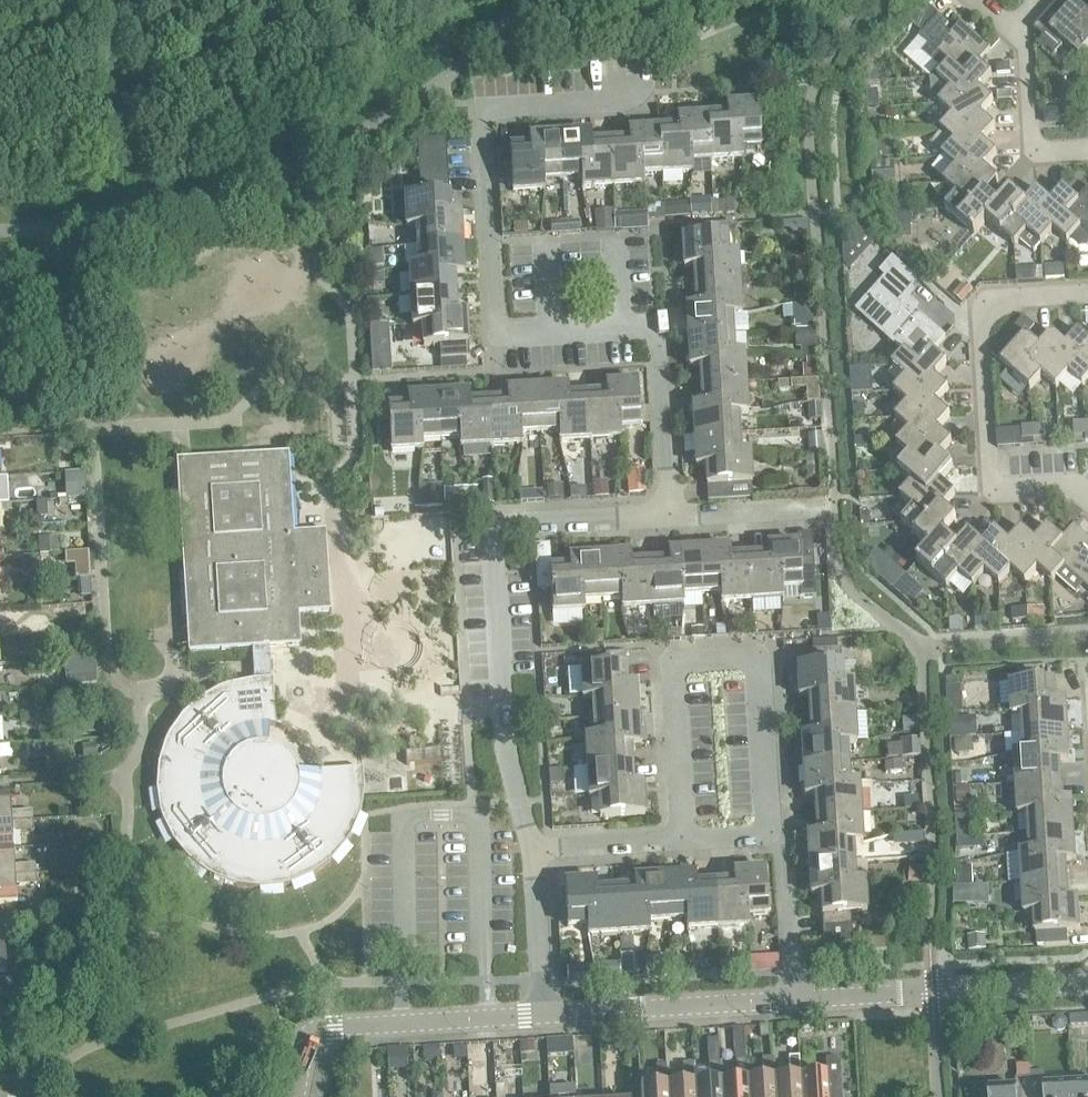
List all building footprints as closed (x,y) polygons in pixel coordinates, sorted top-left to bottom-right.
[(1087,47),(1087,40),(1077,30),(1087,17),(1087,15),(1075,3),(1049,32),(1079,58),(1087,47)] [(926,4),(910,22),(922,33),(938,15),(926,4)] [(919,37),(949,64),(949,65),(950,64),(964,77),(977,62),(978,63),(990,49),(961,22),(951,34),(945,29),(949,24),(938,15),(922,33),(919,37)] [(1077,30),(1087,40),(1087,17),(1077,30)] [(931,98),(938,104),(950,90),(951,91),(965,103),(979,88),(979,89),(992,75),(978,63),(977,62),(964,77),(950,64),(949,65),(949,64),(936,78),(929,78),(931,98)] [(1009,63),(996,64),(996,74),(1010,73),(1009,63)] [(874,68),(866,77),(867,82),(884,81),(884,76),(874,68)] [(938,104),(952,117),(953,117),(967,130),(980,115),(981,115),(993,101),(979,89),(979,88),(965,103),(951,91),(950,90),(938,104)] [(878,90),(865,91),(866,94),(866,108),(879,108),(878,90)] [(1012,91),(997,91),(997,101),(1012,101),(1012,91)] [(726,115),(707,116),(710,161),(741,159),(740,149),(760,148),(757,103),(725,105),(726,115)] [(1068,107),(1043,108),(1044,124),(1069,123),(1068,107)] [(931,144),(943,155),(954,143),(954,144),(955,143),(969,156),(982,141),(982,142),(995,128),(981,115),(980,115),(967,130),(953,117),(952,117),(940,130),(942,132),(931,144)] [(677,127),(658,129),(661,174),(691,172),(691,162),(710,161),(707,116),(676,118),(677,127)] [(628,140),(609,141),(612,186),(643,184),(642,175),(661,174),(658,129),(627,131),(628,140)] [(590,133),(559,135),(562,180),(580,178),(581,188),(612,186),(609,141),(591,142),(590,133)] [(562,180),(559,135),(528,137),(529,146),(509,148),(510,166),(512,192),(544,190),(543,181),(562,180)] [(417,141),(417,154),(446,153),(445,139),(417,141)] [(942,157),(955,169),(956,170),(957,170),(970,182),(984,167),(984,168),(996,154),(982,142),(982,141),(969,156),(955,143),(954,144),(954,143),(943,155),(942,157)] [(509,148),(497,148),(498,167),(510,166),(509,148)] [(880,151),(872,151),(872,161),(881,160),(880,151)] [(417,154),(418,168),(447,166),(446,153),(417,154)] [(894,161),(871,162),(873,182),(896,181),(894,161)] [(418,168),(419,182),(448,180),(447,166),(418,168)] [(943,183),(957,196),(958,196),(972,208),(985,194),(986,194),(998,180),(984,168),(984,167),(970,182),(957,170),(956,170),(955,169),(943,183)] [(415,227),(417,246),(461,243),(459,212),(450,213),(448,180),(419,182),(420,195),(404,196),(406,228),(415,227)] [(1066,243),(1069,240),(1078,229),(1077,228),(1078,228),(1064,216),(1078,201),(1077,201),(1063,188),(1051,202),(1051,203),(1038,218),(1051,229),(1051,230),(1052,230),(1066,243)] [(1069,240),(1078,247),(1087,247),(1087,246),(1087,188),(1077,201),(1078,201),(1064,216),(1078,228),(1077,228),(1078,229),(1069,240)] [(1040,244),(1052,230),(1051,230),(1051,229),(1038,218),(1051,203),(1051,202),(1037,190),(1024,204),(1025,204),(1012,219),(1025,230),(1024,231),(1025,231),(1018,240),(1030,251),(1038,243),(1040,244)] [(1013,245),(1018,240),(1025,231),(1024,231),(1025,230),(1012,219),(1025,204),(1024,204),(1010,191),(998,205),(999,206),(985,221),(986,221),(1013,245)] [(974,235),(986,221),(985,221),(999,206),(998,205),(986,194),(985,194),(972,208),(958,196),(957,196),(945,209),(974,235)] [(710,199),(690,200),(690,216),(711,215),(710,199)] [(732,200),(713,201),(714,213),(733,213),(732,200)] [(678,203),(664,204),(665,217),(679,216),(678,203)] [(664,204),(646,204),(647,218),(665,217),(664,204)] [(612,210),(594,211),(595,231),(613,230),(612,210)] [(645,212),(634,212),(635,230),(646,229),(645,212)] [(911,215),(891,215),(892,236),(911,236),(911,215)] [(808,219),(792,220),(793,234),(809,233),(808,219)] [(565,232),(579,232),(578,220),(564,221),(565,232)] [(564,221),(549,222),(550,233),(565,232),(564,221)] [(526,223),(512,223),(513,233),(527,233),(526,223)] [(692,268),(694,287),(739,284),(737,253),(727,254),(726,234),(736,234),(735,224),(705,226),(706,235),(681,237),(683,269),(692,268)] [(408,265),(410,296),(455,293),(454,275),(463,274),(461,243),(417,246),(418,265),(408,265)] [(804,258),(794,258),(795,277),(798,277),(798,283),(804,283),(804,258)] [(1064,264),(1044,265),(1045,279),(1065,278),(1064,264)] [(945,268),(934,280),(952,296),(952,295),(963,283),(945,268)] [(963,283),(952,295),(962,303),(973,291),(964,282),(963,283)] [(685,306),(687,337),(732,334),(731,316),(741,315),(739,284),(694,287),(695,305),(685,306)] [(808,287),(794,288),(795,301),(808,301),(808,287)] [(455,293),(410,296),(412,327),(421,326),(423,346),(439,345),(440,359),(468,358),(465,312),(456,312),(455,293)] [(376,298),(365,299),(366,308),(377,308),(376,298)] [(874,325),(904,352),(905,352),(919,364),(932,350),(933,350),(945,336),(915,310),(901,326),(896,321),(903,313),(893,303),(874,325)] [(811,305),(792,305),(793,329),(812,329),(811,305)] [(1030,390),(1042,376),(1041,375),(1028,363),(1041,348),(1040,347),(1026,335),(1034,326),(1023,317),(991,354),(1002,363),(1000,364),(1030,390)] [(814,331),(794,331),(794,348),(814,348),(814,331)] [(1087,380),(1087,366),(1080,359),(1087,351),(1087,340),(1078,331),(1066,345),(1067,346),(1054,361),(1068,373),(1067,374),(1068,374),(1082,387),(1087,380)] [(1056,388),(1068,374),(1067,374),(1068,373),(1054,361),(1067,346),(1066,345),(1052,333),(1040,347),(1041,348),(1028,363),(1041,375),(1042,376),(1056,388)] [(699,367),(700,386),(745,383),(743,352),(733,353),(732,334),(687,337),(689,368),(699,367)] [(390,350),(370,351),(371,373),(391,372),(390,350)] [(892,366),(905,378),(906,379),(907,378),(921,391),(934,376),(934,377),(947,363),(933,350),(932,350),(919,364),(905,352),(904,352),(892,366)] [(805,356),(806,365),(816,364),(815,356),(805,356)] [(465,358),(440,359),(440,369),(466,368),(465,358)] [(806,365),(802,365),(802,379),(816,379),(816,364),(806,365)] [(893,392),(907,404),(908,405),(908,404),(922,417),(935,402),(936,403),(948,389),(934,377),(934,376),(921,391),(907,378),(906,379),(905,378),(893,392)] [(789,381),(777,382),(778,391),(790,390),(789,381)] [(605,394),(586,395),(589,440),(620,438),(620,428),(639,427),(636,382),(604,384),(605,394)] [(691,405),(693,437),(738,434),(737,415),(747,414),(745,383),(700,386),(701,405),(691,405)] [(567,386),(536,388),(539,433),(558,432),(558,442),(589,440),(586,395),(568,396),(567,386)] [(506,400),(487,401),(490,446),(521,444),(520,434),(539,433),(536,388),(505,390),(506,400)] [(468,392),(437,394),(440,439),(458,438),(459,448),(490,446),(487,401),(469,402),(468,392)] [(440,439),(437,394),(406,396),(407,406),(387,407),(390,452),(422,450),(421,440),(440,439)] [(895,418),(909,431),(910,431),(924,443),(937,429),(938,429),(950,415),(936,403),(935,402),(922,417),(908,404),(908,405),(907,404),(895,418)] [(819,404),(806,404),(807,420),(820,420),(819,404)] [(863,405),(853,405),(853,420),(864,419),(863,405)] [(1084,422),(1072,422),(1072,438),(1084,438),(1084,422)] [(1045,425),(1033,426),(1034,440),(1045,440),(1045,425)] [(1022,429),(1022,441),(1034,440),(1033,426),(1021,427),(1022,429)] [(896,445),(910,457),(911,458),(911,457),(925,470),(938,455),(939,456),(951,442),(938,429),(937,429),(924,443),(910,431),(909,431),(896,445)] [(738,434),(693,437),(695,467),(705,466),(706,487),(726,485),(751,484),(749,452),(739,452),(738,434)] [(820,434),(807,435),(809,457),(822,456),(820,434)] [(870,437),(854,438),(854,446),(871,446),(870,437)] [(157,766),(155,789),(159,813),(161,821),(172,842),(187,860),(206,875),(213,879),(235,887),(259,889),(282,887),(290,885),(312,875),(331,861),(346,843),(350,836),(359,814),(363,791),(362,770),(319,772),(319,776),(297,777),(297,774),(296,771),(294,768),(293,765),(291,762),(289,760),(287,758),(284,755),(282,753),(279,752),(276,750),(273,749),(270,748),(267,747),(264,747),(266,725),(274,727),(271,680),(270,680),(268,648),(300,645),(298,613),(330,611),(328,588),(327,571),(311,572),(310,556),(310,547),(326,546),(325,531),(293,533),(288,453),(175,460),(187,652),(188,653),(251,649),(254,681),(227,686),(217,690),(199,701),(181,716),(168,736),(164,743),(157,766)] [(898,471),(912,483),(913,484),(913,483),(927,496),(940,481),(941,482),(953,468),(939,456),(938,455),(925,470),(911,457),(911,458),(910,457),(898,471)] [(816,457),(804,458),(806,479),(817,478),(816,457)] [(867,462),(857,462),(857,473),(868,472),(867,462)] [(628,494),(645,493),(644,476),(627,477),(628,494)] [(84,478),(64,479),(65,498),(85,498),(84,478)] [(492,480),(482,480),(483,503),(493,503),(492,480)] [(607,481),(593,481),(594,497),(608,497),(607,481)] [(899,497),(913,509),(914,510),(915,510),(929,522),(942,508),(955,494),(941,482),(940,481),(927,496),(913,483),(913,484),(912,483),(899,497)] [(441,484),(418,485),(419,507),(443,506),(441,484)] [(751,484),(726,485),(727,501),(752,499),(751,484)] [(562,485),(546,485),(546,499),(563,499),(562,485)] [(584,487),(569,488),(569,499),(584,498),(584,487)] [(477,488),(462,488),(462,506),(477,506),(477,488)] [(541,491),(528,491),(528,501),(541,500),(541,491)] [(46,501),(35,502),(36,518),(47,517),(46,501)] [(901,523),(929,548),(930,549),(943,534),(944,534),(956,521),(942,508),(929,522),(915,510),(914,510),(913,509),(901,523)] [(868,512),(859,512),(860,525),(869,525),(868,512)] [(1056,576),(1076,594),(1084,585),(1087,589),(1087,538),(1074,525),(1062,539),(1062,540),(1050,554),(1063,567),(1064,568),(1056,576)] [(1051,582),(1056,576),(1064,568),(1063,567),(1050,554),(1062,540),(1062,539),(1048,527),(1035,541),(1036,541),(1023,556),(1037,568),(1037,569),(1051,582)] [(1025,583),(1037,569),(1037,568),(1023,556),(1036,541),(1035,541),(1021,528),(1009,542),(1010,543),(997,558),(1011,570),(1010,570),(1011,571),(1025,583)] [(999,585),(1011,571),(1010,570),(1011,570),(997,558),(1010,543),(1009,542),(995,530),(983,544),(983,545),(971,559),(984,571),(984,572),(985,573),(999,585)] [(972,586),(985,573),(984,572),(984,571),(971,559),(983,545),(983,544),(968,532),(956,545),(957,546),(944,560),(958,573),(958,574),(972,586)] [(767,555),(748,556),(751,601),(782,599),(781,589),(800,588),(800,598),(815,597),(812,561),(811,533),(796,534),(797,543),(766,545),(767,555)] [(946,588),(958,574),(958,573),(944,560),(957,546),(956,545),(944,534),(943,534),(930,549),(929,548),(916,562),(946,588)] [(57,537),(48,538),(49,554),(58,554),(57,537)] [(38,539),(39,555),(49,554),(48,538),(38,539)] [(729,547),(698,549),(701,594),(719,593),(720,603),(751,601),(748,556),(729,557),(729,547)] [(668,561),(649,562),(652,607),(683,605),(682,595),(701,594),(698,549),(667,551),(668,561)] [(877,550),(864,564),(892,590),(905,575),(877,550)] [(88,552),(64,553),(64,566),(74,565),(75,579),(90,578),(88,552)] [(629,553),(599,555),(601,600),(620,599),(621,609),(652,607),(649,562),(630,563),(629,553)] [(601,600),(599,555),(568,557),(568,567),(549,568),(551,613),(583,611),(583,601),(601,600)] [(905,575),(892,590),(911,607),(924,592),(905,575)] [(1044,607),(1026,608),(1027,620),(1044,619),(1044,607)] [(1026,608),(1011,608),(1011,620),(1027,620),(1026,608)] [(985,614),(974,615),(975,629),(985,629),(985,628),(985,614)] [(998,614),(985,614),(985,628),(999,627),(998,614)] [(961,617),(949,618),(950,632),(962,631),(961,617)] [(77,621),(64,621),(65,634),(78,633),(77,621)] [(734,622),(726,622),(727,636),(734,635),(734,622)] [(724,624),(715,624),(715,636),(725,635),(724,624)] [(703,627),(692,627),(693,637),(703,637),(703,627)] [(679,631),(668,632),(668,640),(680,639),(679,631)] [(91,635),(62,635),(63,659),(91,658),(91,635)] [(836,639),(811,639),(812,650),(837,650),(836,639)] [(807,697),(808,715),(853,713),(851,682),(842,682),(840,650),(837,650),(812,650),(811,650),(812,664),(796,665),(798,697),(807,697)] [(95,659),(64,660),(65,686),(96,685),(95,659)] [(591,699),(593,718),(638,715),(636,684),(626,684),(625,665),(580,667),(582,700),(591,699)] [(1022,715),(1023,734),(1068,731),(1066,700),(1056,701),(1055,681),(1010,684),(1012,716),(1022,715)] [(68,704),(69,713),(83,712),(82,703),(68,704)] [(559,705),(545,706),(546,719),(560,718),(559,705)] [(800,735),(802,766),(847,763),(846,744),(855,744),(853,713),(808,715),(810,734),(800,735)] [(584,737),(586,768),(631,765),(630,746),(640,746),(638,715),(593,718),(594,736),(584,737)] [(917,717),(902,718),(902,732),(918,732),(917,717)] [(964,717),(951,718),(952,738),(964,737),(964,717)] [(560,718),(546,719),(546,727),(560,726),(560,718)] [(1014,753),(1016,784),(1061,781),(1060,763),(1070,762),(1068,731),(1023,734),(1024,753),(1014,753)] [(973,738),(955,739),(955,753),(973,753),(973,738)] [(919,739),(899,740),(900,758),(919,757),(919,739)] [(95,744),(80,745),(81,759),(96,758),(95,744)] [(404,752),(406,765),(441,762),(440,749),(404,752)] [(900,762),(884,763),(885,773),(901,772),(900,762)] [(813,796),(815,815),(860,812),(858,781),(848,782),(847,763),(802,766),(804,797),(813,796)] [(631,765),(586,768),(588,798),(598,798),(599,818),(644,815),(642,783),(632,784),(631,765)] [(562,769),(548,770),(549,784),(563,784),(562,769)] [(967,774),(954,774),(955,785),(967,785),(967,774)] [(1027,814),(1029,833),(1074,830),(1072,799),(1062,800),(1061,781),(1016,784),(1018,815),(1027,814)] [(970,788),(956,789),(956,802),(970,802),(970,788)] [(31,821),(31,811),(10,812),(9,795),(0,796),(0,823),(31,821)] [(922,797),(904,798),(904,810),(922,809),(922,797)] [(806,834),(808,865),(853,862),(852,843),(861,843),(860,812),(815,815),(816,833),(806,834)] [(968,814),(956,814),(957,837),(969,836),(968,814)] [(12,849),(11,833),(32,831),(31,821),(0,823),(0,850),(12,849)] [(1020,852),(1022,883),(1067,880),(1066,862),(1076,861),(1074,830),(1029,833),(1030,851),(1020,852)] [(97,832),(83,832),(83,844),(97,843),(97,832)] [(984,836),(957,837),(958,849),(984,848),(984,836)] [(35,874),(34,864),(13,865),(12,849),(0,850),(0,876),(35,874)] [(810,896),(820,895),(822,928),(850,926),(849,913),(866,912),(864,880),(854,881),(853,862),(808,865),(810,896)] [(972,866),(956,866),(956,885),(973,885),(972,866)] [(907,867),(907,882),(922,883),(922,867),(907,867)] [(733,882),(714,883),(717,928),(747,926),(747,916),(767,915),(764,870),(732,872),(733,882)] [(15,903),(14,886),(35,885),(35,874),(0,876),(0,904),(15,903)] [(695,874),(664,876),(666,921),(685,920),(686,930),(717,928),(714,883),(695,884),(695,874)] [(633,888),(615,889),(617,934),(648,932),(648,922),(666,921),(664,876),(633,878),(633,888)] [(617,934),(615,889),(596,890),(596,880),(563,882),(566,927),(586,926),(587,936),(617,934)] [(1067,880),(1022,883),(1024,914),(1033,913),(1035,933),(1036,933),(1037,946),(1068,944),(1067,931),(1080,930),(1078,899),(1068,899),(1067,880)] [(88,898),(77,898),(78,907),(88,907),(88,898)] [(822,928),(822,942),(851,940),(850,926),(822,928)] [(985,935),(968,935),(968,950),(986,949),(985,935)] [(867,940),(868,953),(885,951),(885,938),(867,940)] [(822,942),(823,955),(852,954),(851,940),(822,942)] [(632,954),(620,955),(621,976),(633,975),(632,954)] [(777,955),(749,957),(750,971),(778,970),(777,955)] [(668,957),(644,959),(645,978),(669,977),(668,957)] [(0,1009),(0,1025),(10,1024),(9,1008),(0,1009)] [(1069,1015),(1070,1026),(1087,1025),(1087,1014),(1069,1015)] [(1056,1015),(1051,1020),(1051,1027),(1056,1031),(1063,1031),(1067,1027),(1067,1020),(1062,1015),(1056,1015)] [(758,1026),(758,1036),(770,1036),(769,1025),(758,1026)] [(717,1039),(707,1040),(707,1052),(717,1051),(717,1039)] [(532,1041),(520,1042),(520,1054),(533,1054),(532,1041)] [(438,1046),(424,1047),(425,1062),(439,1061),(438,1046)] [(464,1047),(452,1048),(453,1060),(465,1059),(464,1047)] [(396,1048),(387,1048),(387,1070),(397,1070),(396,1048)] [(799,1077),(798,1072),(799,1072),(798,1056),(787,1057),(789,1078),(773,1079),(774,1096),(800,1096),(799,1077)] [(773,1079),(772,1079),(772,1074),(771,1058),(761,1058),(763,1080),(746,1081),(747,1096),(774,1096),(773,1079)] [(839,1058),(825,1058),(825,1068),(820,1069),(816,1076),(799,1077),(800,1096),(841,1096),(839,1058)] [(746,1081),(745,1076),(746,1076),(745,1059),(735,1060),(736,1081),(719,1082),(720,1096),(747,1096),(746,1081)] [(719,1082),(719,1077),(718,1061),(708,1062),(709,1083),(693,1084),(694,1096),(720,1096),(719,1082)] [(693,1084),(692,1079),(693,1079),(692,1063),(681,1063),(683,1084),(666,1085),(667,1096),(694,1096),(693,1084)] [(666,1085),(666,1081),(665,1064),(655,1065),(656,1086),(639,1087),(639,1096),(667,1096),(666,1085)] [(1029,1064),(1016,1065),(1017,1079),(1030,1078),(1029,1064)] [(1071,1085),(1045,1086),(1045,1077),(1030,1078),(1031,1096),(1072,1096),(1071,1085)] [(1030,1078),(1017,1079),(1015,1079),(1016,1088),(989,1090),(990,1096),(1031,1096),(1030,1078)] [(1071,1085),(1072,1096),(1087,1096),(1087,1083),(1071,1085)] [(494,1085),(495,1096),(504,1096),(503,1084),(494,1085)]
